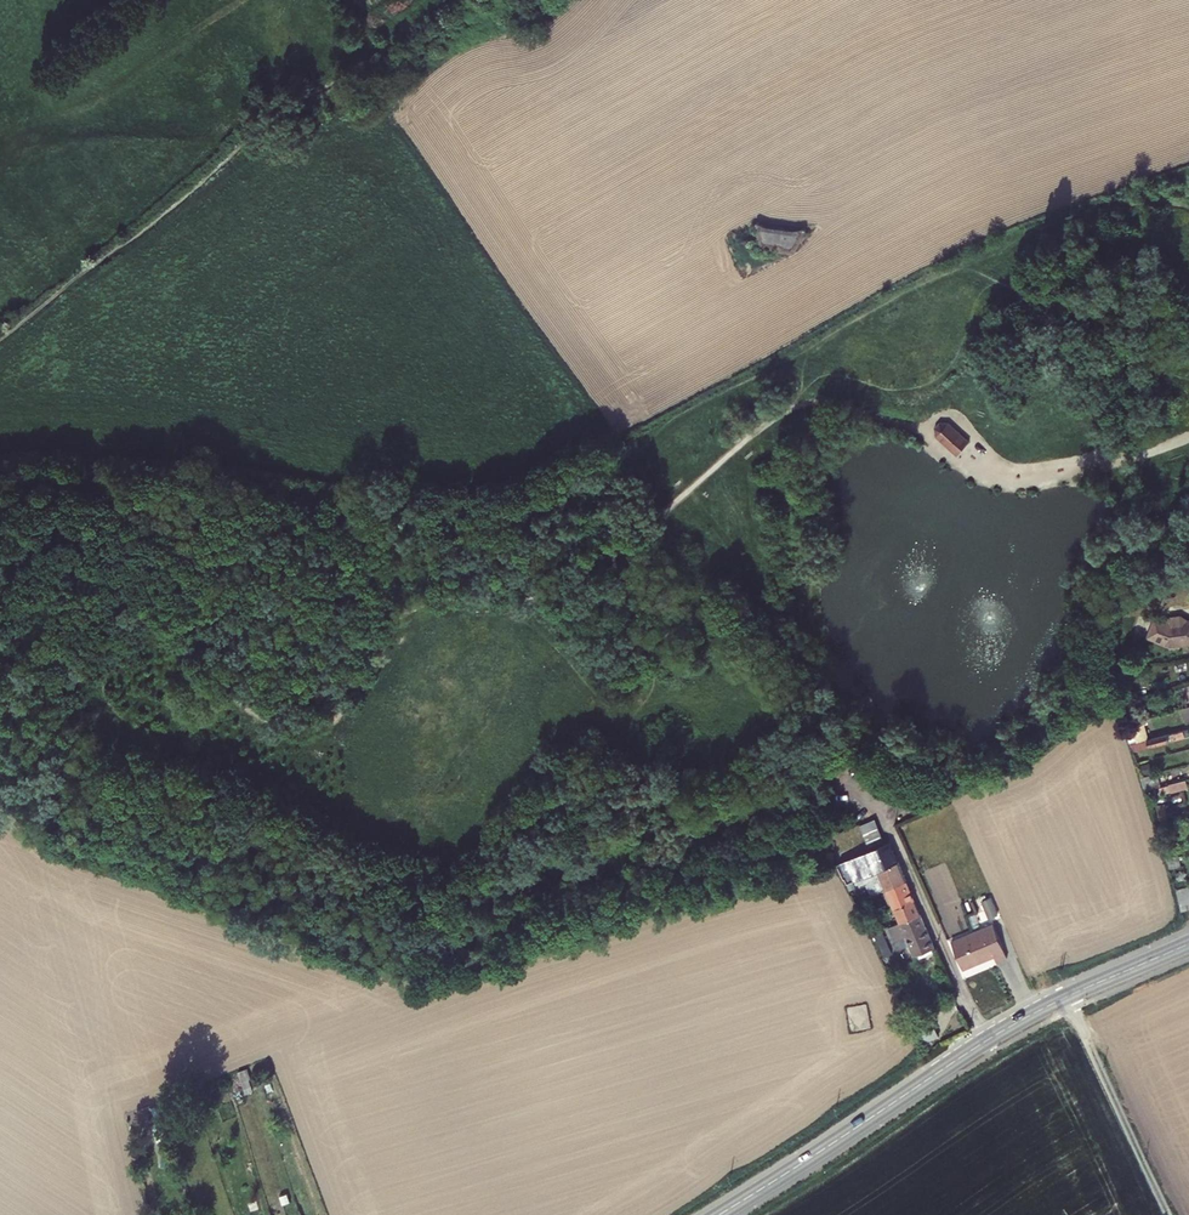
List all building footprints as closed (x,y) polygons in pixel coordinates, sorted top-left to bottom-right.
[(797,249),(799,246),(806,232),(806,231),(806,230),(806,229),(805,229),(804,229),(794,231),(769,227),(760,223),(759,223),(758,223),(757,224),(757,225),(760,241),(761,244),(762,248),(763,249),(764,250),(773,251),(778,252),(784,253),(792,254),(793,254),(794,254),(794,253),(795,252),(797,249)] [(970,441),(948,422),(942,422),(937,427),(935,428),(936,434),(957,455),(963,448),(970,441)] [(1159,621),(1152,640),(1174,649),(1188,647),(1188,622),(1185,620),(1174,622),(1172,625),(1159,621)] [(1128,723),(1132,737),(1138,736),(1134,721),(1128,723)] [(1188,731),(1137,744),(1138,751),(1188,738),(1188,733),(1188,731)] [(1170,784),(1172,792),(1188,787),(1188,779),(1170,784)] [(862,827),(869,844),(882,839),(876,821),(862,827)] [(892,839),(853,854),(861,873),(864,871),(899,857),(892,839)] [(1183,867),(1180,856),(1168,860),(1171,871),(1183,867)] [(872,876),(878,889),(887,885),(907,877),(899,857),(864,871),(867,878),(872,876)] [(907,877),(887,885),(893,902),(914,894),(907,877)] [(1188,888),(1177,891),(1182,910),(1188,909),(1188,889),(1188,888)] [(857,898),(859,903),(870,899),(868,893),(857,898)] [(920,910),(914,894),(893,902),(901,919),(920,910)] [(985,904),(992,921),(1001,917),(994,901),(985,904)] [(901,919),(889,923),(895,937),(907,933),(914,952),(934,945),(920,910),(901,919)] [(881,926),(874,930),(885,954),(892,950),(881,926)] [(1000,964),(1012,960),(998,926),(956,944),(967,972),(998,959),(1000,964)] [(854,1031),(874,1027),(869,1003),(849,1006),(854,1031)] [(1065,1019),(1056,1016),(1053,1026),(1062,1029),(1065,1019)] [(926,1045),(942,1038),(934,1021),(918,1028),(926,1045)]
